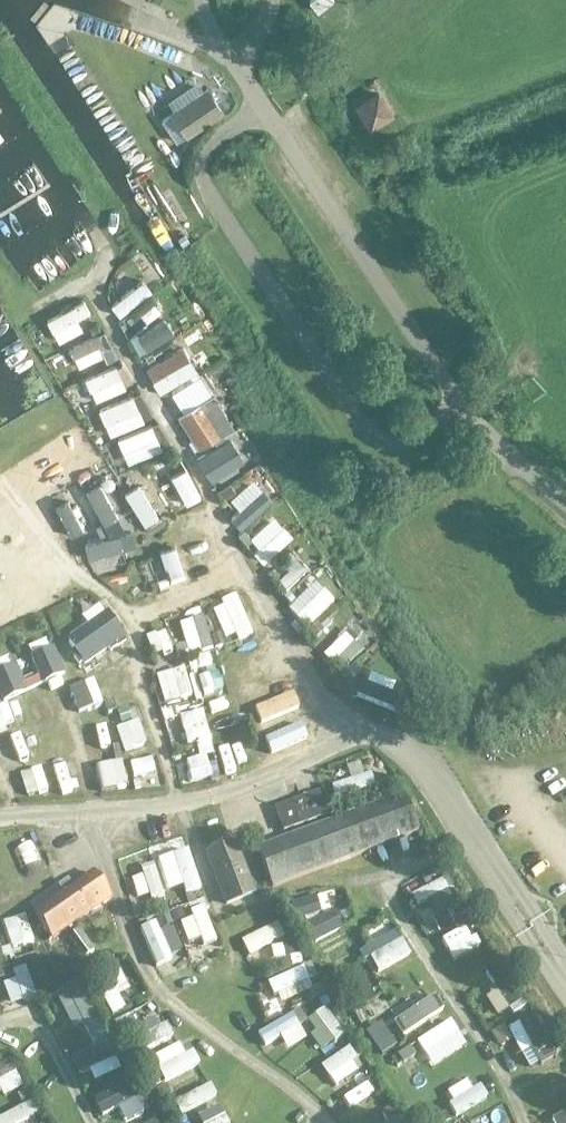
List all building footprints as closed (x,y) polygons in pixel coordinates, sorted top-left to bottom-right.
[(220,114),(205,91),(171,114),(186,137),(220,114)] [(357,106),(370,127),(391,114),(378,93),(357,106)] [(112,302),(140,282),(133,271),(105,291),(112,302)] [(158,313),(155,300),(131,306),(134,319),(158,313)] [(128,329),(132,341),(165,329),(161,317),(128,329)] [(58,332),(62,344),(96,333),(92,321),(58,332)] [(164,350),(173,340),(162,329),(153,339),(164,350)] [(155,379),(185,360),(178,348),(148,367),(155,379)] [(106,351),(75,365),(83,382),(114,368),(106,351)] [(191,361),(155,381),(167,401),(202,380),(191,361)] [(97,409),(135,397),(130,382),(92,394),(97,409)] [(178,414),(180,416),(199,447),(224,432),(229,439),(241,432),(236,424),(234,426),(214,392),(178,414)] [(113,439),(151,425),(145,410),(107,424),(113,439)] [(238,465),(223,442),(197,459),(211,482),(238,465)] [(158,459),(145,466),(160,496),(173,489),(158,459)] [(77,478),(103,525),(118,516),(92,470),(77,478)] [(135,515),(151,505),(131,470),(115,480),(135,515)] [(60,521),(72,517),(61,488),(49,493),(60,521)] [(276,510),(244,538),(254,549),(286,522),(276,510)] [(112,521),(77,530),(83,554),(118,545),(112,521)] [(163,536),(149,540),(158,574),(172,570),(163,536)] [(283,578),(304,556),(295,548),(274,570),(283,578)] [(318,576),(288,604),(298,615),(328,587),(318,576)] [(203,593),(218,631),(244,621),(230,583),(203,593)] [(172,609),(179,640),(204,634),(197,603),(172,609)] [(322,637),(334,616),(325,610),(312,632),(322,637)] [(125,638),(108,612),(68,640),(84,665),(125,638)] [(314,642),(332,660),(358,635),(340,616),(314,642)] [(63,676),(51,650),(31,658),(42,684),(63,676)] [(186,686),(176,654),(153,662),(163,693),(186,686)] [(201,660),(185,666),(193,686),(209,680),(201,660)] [(13,667),(0,672),(0,694),(4,702),(24,693),(13,667)] [(353,669),(348,685),(390,699),(395,684),(353,669)] [(164,697),(170,725),(193,720),(188,693),(164,697)] [(229,697),(206,704),(209,715),(232,708),(229,697)] [(104,709),(110,733),(136,726),(130,702),(104,709)] [(52,717),(27,726),(35,749),(61,740),(52,717)] [(2,750),(24,743),(16,719),(0,724),(0,743),(2,750)] [(188,731),(190,743),(178,745),(181,768),(206,765),(201,729),(188,731)] [(125,765),(149,760),(145,743),(121,749),(125,765)] [(324,772),(328,786),(369,775),(365,760),(324,772)] [(328,817),(318,793),(274,809),(284,833),(328,817)] [(404,795),(259,850),(273,887),(418,833),(404,795)] [(27,819),(2,827),(13,859),(38,850),(27,819)] [(205,854),(225,907),(256,895),(236,843),(205,854)] [(124,860),(130,885),(141,882),(143,891),(158,887),(150,854),(124,860)] [(400,881),(405,893),(447,876),(442,864),(400,881)] [(111,900),(94,874),(35,914),(52,940),(111,900)] [(292,906),(322,895),(316,879),(286,890),(292,906)] [(194,934),(208,930),(197,888),(183,891),(194,934)] [(421,911),(427,929),(465,915),(459,897),(421,911)] [(343,942),(328,903),(302,913),(318,952),(343,942)] [(182,938),(195,933),(183,904),(171,909),(182,938)] [(1,930),(16,927),(13,905),(0,907),(0,923),(1,930)] [(148,908),(134,912),(148,952),(162,948),(148,908)] [(239,941),(277,924),(271,909),(233,926),(239,941)] [(370,955),(401,940),(389,917),(359,931),(370,955)] [(94,951),(80,931),(70,938),(85,958),(94,951)] [(440,944),(453,972),(477,961),(464,933),(440,944)] [(272,992),(305,976),(294,953),(261,969),(272,992)] [(99,991),(124,976),(112,955),(86,970),(99,991)] [(29,986),(20,959),(0,965),(0,995),(29,986)] [(317,994),(295,1008),(314,1037),(336,1022),(317,994)] [(368,1043),(381,1037),(365,1000),(351,1006),(368,1043)] [(286,1002),(248,1020),(254,1033),(292,1015),(286,1002)] [(165,1020),(158,1009),(147,1016),(141,1006),(122,1017),(135,1038),(165,1020)] [(455,1030),(441,1008),(407,1028),(421,1051),(455,1030)] [(497,1031),(510,1057),(535,1045),(528,1029),(540,1024),(535,1013),(497,1031)] [(69,1045),(82,1070),(112,1054),(99,1029),(69,1045)] [(172,1033),(148,1043),(158,1067),(192,1052),(186,1038),(177,1042),(172,1033)] [(328,1074),(355,1057),(341,1035),(314,1052),(328,1074)] [(15,1075),(6,1054),(0,1057),(0,1081),(15,1075)] [(329,1077),(335,1089),(342,1085),(347,1094),(369,1082),(358,1062),(329,1077)] [(464,1065),(437,1079),(449,1102),(476,1088),(464,1065)] [(172,1100),(209,1084),(203,1072),(166,1088),(172,1100)] [(372,1086),(344,1099),(353,1119),(382,1106),(372,1086)] [(0,1100),(0,1116),(32,1101),(25,1088),(0,1100)] [(547,1105),(551,1114),(565,1108),(565,1098),(565,1097),(547,1105)] [(462,1111),(470,1122),(474,1122),(486,1115),(477,1102),(462,1111)] [(392,1119),(385,1122),(378,1112),(359,1122),(395,1122),(392,1119)] [(154,1115),(109,1118),(110,1122),(155,1122),(154,1115)]
